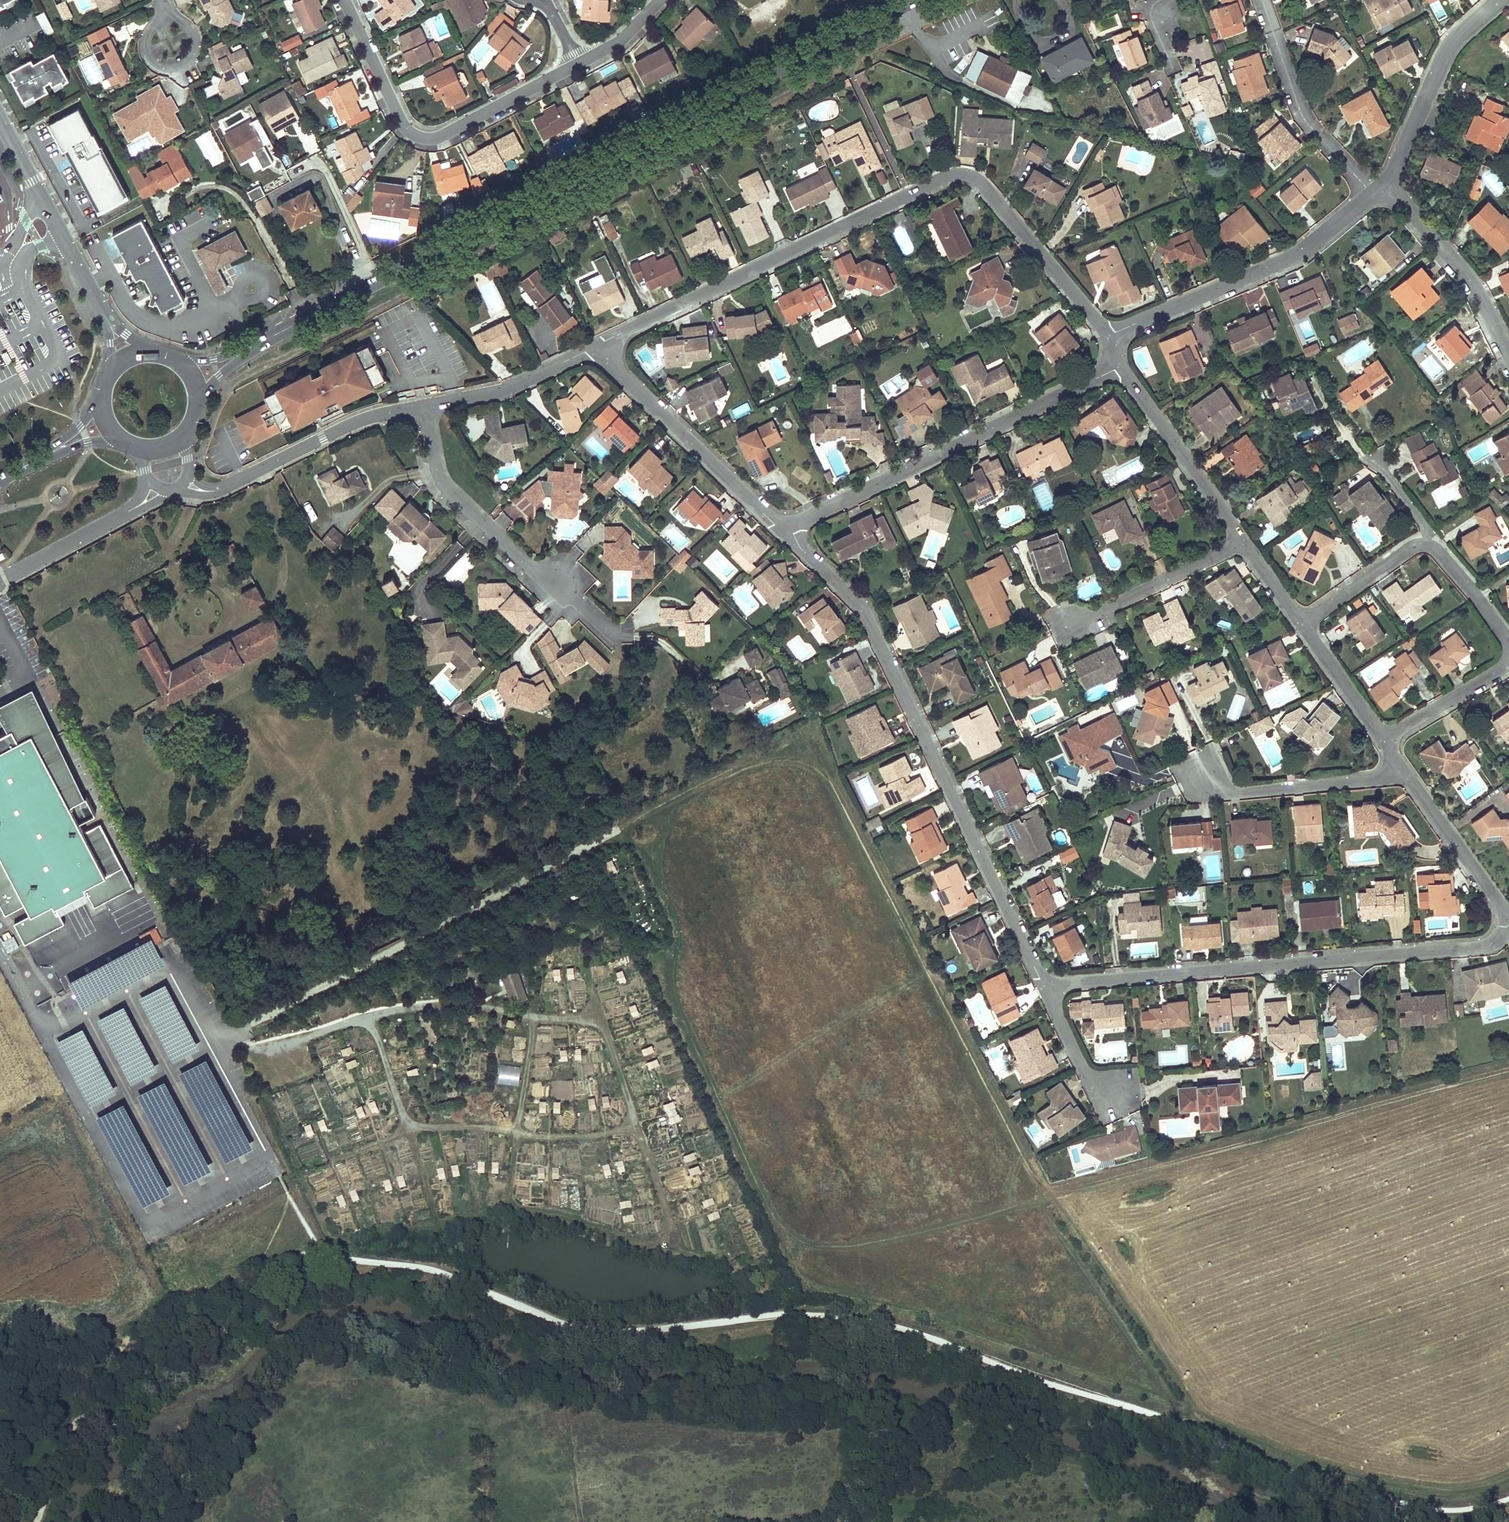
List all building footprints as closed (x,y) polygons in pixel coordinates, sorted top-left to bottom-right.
[(6,5),(5,3),(10,0),(0,0),(0,8),(6,5)] [(55,4),(62,19),(70,16),(62,0),(55,4)] [(118,1),(118,0),(106,0),(103,1),(103,0),(96,0),(100,9),(118,1)] [(222,0),(201,0),(206,10),(212,7),(215,13),(212,23),(220,27),(229,22),(232,13),(225,0),(222,0)] [(297,18),(304,32),(323,24),(315,9),(311,0),(297,0),(297,1),(290,4),(297,18)] [(320,8),(316,0),(311,0),(315,9),(320,8)] [(389,10),(393,7),(399,17),(416,6),(412,0),(382,0),(389,10)] [(431,5),(433,10),(443,5),(441,1),(441,0),(431,5)] [(445,9),(447,9),(450,7),(446,0),(444,0),(441,1),(443,5),(444,6),(445,9)] [(452,6),(463,29),(483,20),(485,16),(482,10),(478,1),(481,0),(468,0),(452,6)] [(605,0),(583,0),(581,19),(607,22),(608,10),(604,9),(605,0)] [(1243,29),(1240,20),(1242,20),(1239,11),(1243,10),(1239,0),(1221,0),(1223,5),(1217,7),(1223,25),(1219,27),(1222,36),(1243,29)] [(1370,12),(1373,11),(1380,25),(1411,9),(1407,0),(1366,0),(1364,1),(1370,12)] [(395,20),(399,17),(393,7),(389,10),(395,20)] [(689,49),(713,23),(696,7),(690,13),(692,15),(682,24),(673,34),(689,49)] [(1209,9),(1215,28),(1219,27),(1223,25),(1217,7),(1209,9)] [(1373,11),(1370,12),(1377,26),(1380,25),(1373,11)] [(503,23),(511,30),(515,25),(499,13),(495,17),(484,29),(493,36),(503,23)] [(680,23),(682,24),(692,15),(690,13),(680,23)] [(511,30),(503,23),(493,36),(489,42),(502,52),(516,63),(527,49),(513,38),(516,33),(511,30)] [(53,33),(49,26),(42,30),(46,37),(53,33)] [(401,34),(405,44),(408,50),(404,51),(412,68),(434,58),(420,26),(401,34)] [(1144,62),(1135,36),(1130,38),(1127,28),(1112,34),(1115,43),(1118,42),(1128,68),(1144,62)] [(1319,51),(1322,54),(1325,58),(1327,56),(1338,68),(1351,56),(1347,52),(1352,47),(1342,37),(1337,41),(1332,34),(1314,28),(1308,47),(1319,51)] [(1508,46),(1508,47),(1508,31),(1501,37),(1508,46)] [(527,49),(530,44),(516,33),(513,38),(527,49)] [(299,35),(282,44),(285,50),(303,42),(299,35)] [(305,57),(296,62),(304,82),(334,68),(331,59),(326,48),(330,46),(334,45),(330,36),(316,44),(302,50),(305,57)] [(112,39),(91,49),(106,79),(113,75),(117,83),(127,77),(113,49),(116,48),(112,39)] [(1053,81),(1092,62),(1081,39),(1042,59),(1053,81)] [(1373,54),(1379,65),(1384,75),(1417,58),(1407,39),(1392,47),(1391,45),(1373,54)] [(1197,61),(1213,57),(1209,41),(1193,44),(1197,61)] [(1223,41),(1215,43),(1217,51),(1225,49),(1223,41)] [(231,55),(226,43),(209,51),(213,62),(219,60),(223,68),(220,77),(218,84),(222,93),(240,84),(236,74),(253,67),(244,48),(231,55)] [(80,54),(76,46),(69,49),(72,58),(80,54)] [(335,57),(330,46),(326,48),(331,59),(335,57)] [(662,83),(678,74),(666,49),(634,65),(645,85),(660,78),(662,83)] [(1018,101),(1030,75),(978,50),(966,76),(1018,101)] [(516,63),(502,52),(496,60),(510,71),(516,63)] [(1243,100),(1267,92),(1261,74),(1264,73),(1257,52),(1233,60),(1236,69),(1233,70),(1243,100)] [(69,82),(54,54),(39,62),(53,87),(61,83),(63,86),(69,82)] [(219,60),(213,62),(214,64),(220,77),(223,68),(219,60)] [(1217,84),(1223,82),(1215,60),(1202,64),(1206,75),(1198,78),(1197,75),(1187,78),(1189,81),(1181,83),(1185,95),(1190,93),(1195,97),(1199,96),(1204,94),(1208,105),(1206,109),(1208,117),(1226,111),(1217,84)] [(47,90),(34,65),(32,61),(11,72),(15,80),(12,81),(24,103),(34,98),(35,100),(49,93),(47,90)] [(53,87),(39,62),(34,65),(47,90),(53,87)] [(875,68),(873,64),(863,70),(864,73),(875,68)] [(467,96),(453,65),(427,77),(431,85),(438,81),(441,88),(445,96),(449,104),(467,96)] [(864,73),(863,70),(854,74),(860,85),(868,81),(864,73)] [(15,80),(11,72),(6,75),(10,82),(12,81),(15,80)] [(113,75),(106,79),(110,86),(117,83),(113,75)] [(633,90),(626,77),(617,82),(615,80),(603,86),(604,87),(593,94),(592,92),(584,97),(585,99),(589,107),(581,111),(587,124),(596,119),(594,116),(625,98),(624,96),(633,90)] [(302,79),(292,84),(298,96),(307,91),(302,79)] [(355,90),(351,81),(339,86),(336,80),(314,90),(318,100),(330,95),(341,120),(345,118),(348,126),(369,117),(366,109),(360,112),(355,101),(351,92),(355,90)] [(1152,94),(1146,80),(1131,87),(1139,105),(1142,113),(1145,112),(1151,125),(1170,117),(1166,106),(1162,108),(1159,101),(1156,92),(1152,94)] [(55,92),(64,87),(63,86),(61,83),(53,87),(55,92)] [(603,86),(601,83),(590,89),(592,92),(593,94),(604,87),(603,86)] [(224,98),(242,90),(240,84),(222,93),(224,98)] [(169,100),(161,85),(138,97),(140,101),(128,108),(131,114),(120,121),(126,132),(139,124),(140,126),(153,119),(159,130),(156,132),(162,141),(185,128),(175,110),(166,115),(160,104),(169,100)] [(445,96),(441,88),(434,91),(438,99),(445,96)] [(351,92),(355,101),(359,100),(355,90),(351,92)] [(284,91),(260,104),(273,128),(284,122),(287,127),(295,123),(301,120),(284,91)] [(1362,116),(1366,125),(1371,134),(1387,125),(1369,91),(1341,105),(1349,122),(1362,116)] [(1203,100),(1206,109),(1208,105),(1204,94),(1199,96),(1201,101),(1203,100)] [(180,107),(174,97),(169,100),(160,104),(166,115),(175,110),(180,107)] [(26,107),(36,102),(35,100),(34,98),(24,103),(26,107)] [(1481,144),(1496,151),(1508,122),(1508,118),(1497,113),(1501,104),(1488,98),(1484,107),(1486,108),(1482,117),(1475,114),(1465,137),(1481,144)] [(589,107),(585,99),(576,104),(581,111),(589,107)] [(926,99),(918,102),(924,119),(933,117),(926,99)] [(918,102),(885,114),(897,148),(912,143),(907,130),(906,126),(911,124),(924,119),(918,102)] [(542,139),(573,123),(563,104),(556,108),(544,114),(532,120),(542,139)] [(544,114),(556,108),(554,104),(542,111),(544,114)] [(1193,113),(1189,104),(1181,108),(1185,117),(1193,113)] [(1144,128),(1151,125),(1145,112),(1142,113),(1139,105),(1135,107),(1144,128)] [(131,114),(128,108),(116,115),(120,121),(131,114)] [(1011,144),(1013,120),(978,117),(979,109),(964,108),(960,155),(976,156),(977,140),(988,140),(988,137),(998,138),(998,143),(1011,144)] [(70,154),(100,211),(127,197),(79,109),(49,125),(63,152),(67,150),(70,154)] [(1282,161),(1291,153),(1300,145),(1273,113),(1255,129),(1282,161)] [(249,118),(224,131),(237,155),(248,149),(251,154),(254,153),(263,169),(274,163),(264,146),(269,143),(257,120),(251,123),(249,118)] [(150,127),(153,133),(156,132),(159,130),(153,119),(140,126),(139,124),(126,132),(129,138),(150,127)] [(862,126),(859,121),(846,128),(848,133),(862,126)] [(284,122),(273,128),(276,133),(287,127),(284,122)] [(881,164),(862,126),(848,133),(846,128),(834,133),(832,128),(829,127),(822,130),(825,137),(823,138),(833,159),(850,150),(852,155),(861,173),(881,164)] [(585,144),(594,139),(589,130),(580,134),(585,144)] [(359,148),(352,133),(335,141),(342,157),(347,169),(342,172),(340,173),(345,183),(355,179),(359,174),(355,165),(364,161),(359,148)] [(504,161),(519,153),(510,134),(474,153),(474,154),(470,156),(480,174),(483,172),(486,170),(489,176),(507,168),(504,161)] [(988,147),(1011,148),(1011,144),(998,143),(998,138),(988,137),(988,140),(988,147)] [(182,154),(175,143),(157,153),(164,165),(146,175),(148,178),(143,180),(151,194),(169,184),(170,187),(186,178),(182,170),(185,168),(178,157),(182,154)] [(1046,151),(1032,143),(1026,155),(1039,163),(1046,151)] [(365,146),(359,148),(364,161),(370,159),(365,146)] [(248,149),(237,155),(240,160),(251,154),(248,149)] [(850,150),(833,159),(835,163),(852,155),(850,150)] [(1450,186),(1455,176),(1460,165),(1428,151),(1419,172),(1450,186)] [(194,173),(189,165),(182,154),(178,157),(185,168),(182,170),(186,178),(194,173)] [(468,157),(478,175),(480,174),(470,156),(468,157)] [(347,169),(342,157),(337,159),(342,172),(347,169)] [(1275,166),(1278,164),(1280,162),(1276,157),(1271,161),(1275,166)] [(442,159),(431,161),(437,192),(467,187),(462,164),(443,167),(442,159)] [(1484,165),(1481,163),(1474,179),(1477,180),(1484,165)] [(820,172),(786,189),(796,208),(810,201),(821,196),(822,198),(831,195),(828,189),(823,179),(831,175),(828,168),(820,172)] [(1279,194),(1286,202),(1293,210),(1321,186),(1305,168),(1290,181),(1292,183),(1279,194)] [(881,183),(888,180),(883,169),(876,172),(881,183)] [(1050,178),(1034,169),(1024,185),(1055,204),(1065,188),(1050,179),(1050,178)] [(836,185),(831,175),(823,179),(828,189),(836,185)] [(474,196),(486,189),(482,183),(478,176),(471,178),(474,196)] [(151,194),(143,180),(135,185),(142,199),(151,194)] [(756,200),(769,194),(763,182),(746,190),(751,202),(737,208),(743,222),(740,223),(750,243),(769,234),(759,214),(762,213),(756,200)] [(1105,189),(1102,182),(1082,191),(1085,198),(1089,196),(1095,209),(1102,225),(1123,216),(1117,202),(1110,187),(1105,189)] [(403,186),(374,183),(369,214),(405,219),(407,194),(402,193),(403,186)] [(1255,196),(1265,189),(1260,183),(1250,189),(1255,196)] [(1121,200),(1115,184),(1110,187),(1117,202),(1121,200)] [(253,201),(265,195),(263,190),(261,185),(248,192),(253,201)] [(350,186),(343,195),(346,203),(356,191),(350,186)] [(281,202),(287,213),(292,224),(320,210),(308,187),(281,202)] [(1473,191),(1469,189),(1466,197),(1474,201),(1477,193),(1473,191)] [(351,214),(364,198),(356,191),(346,203),(351,214)] [(254,202),(262,216),(273,209),(266,196),(254,202)] [(821,196),(810,201),(811,204),(822,198),(821,196)] [(957,196),(927,211),(931,219),(951,259),(974,248),(954,208),(961,205),(957,196)] [(1095,209),(1089,196),(1085,198),(1091,211),(1095,209)] [(1486,199),(1467,219),(1500,252),(1508,243),(1508,219),(1501,211),(1500,213),(1486,199)] [(1255,247),(1270,235),(1245,205),(1229,217),(1231,220),(1219,230),(1234,249),(1247,238),(1250,241),(1255,247)] [(737,208),(731,211),(738,224),(740,223),(743,222),(737,208)] [(931,219),(927,211),(916,217),(919,224),(931,219)] [(723,231),(719,233),(711,217),(696,224),(699,229),(701,232),(684,240),(690,252),(713,241),(715,245),(722,259),(734,253),(723,231)] [(1231,220),(1229,217),(1217,227),(1219,230),(1231,220)] [(184,298),(142,218),(113,233),(127,261),(124,267),(132,270),(136,272),(140,273),(145,276),(155,294),(153,299),(160,303),(164,305),(169,307),(176,310),(183,306),(184,298)] [(609,220),(601,224),(609,240),(617,236),(609,220)] [(567,237),(562,228),(556,232),(560,240),(567,237)] [(701,232),(699,229),(682,237),(684,240),(701,232)] [(1189,266),(1205,259),(1193,230),(1158,245),(1165,262),(1180,256),(1181,258),(1185,257),(1189,266)] [(226,287),(215,268),(244,252),(234,233),(198,252),(208,271),(206,272),(216,292),(226,287)] [(1378,276),(1390,266),(1403,256),(1387,236),(1362,256),(1378,276)] [(1250,241),(1247,238),(1234,249),(1236,252),(1250,241)] [(690,252),(692,257),(715,245),(713,241),(690,252)] [(1119,255),(1113,243),(1100,249),(1103,256),(1110,253),(1112,258),(1119,255)] [(1103,256),(1091,261),(1095,270),(1091,272),(1094,282),(1104,278),(1112,295),(1116,292),(1122,306),(1142,297),(1136,285),(1132,286),(1119,255),(1112,258),(1110,253),(1103,256)] [(683,279),(671,254),(656,261),(641,268),(637,261),(630,265),(638,283),(645,279),(650,289),(661,284),(665,282),(667,286),(683,279)] [(858,267),(851,254),(837,260),(850,289),(858,285),(861,286),(859,291),(871,296),(873,291),(879,293),(895,286),(886,266),(868,259),(866,263),(858,267)] [(1001,263),(998,256),(988,261),(992,268),(1001,263)] [(505,258),(494,264),(498,273),(510,267),(505,258)] [(236,277),(246,272),(241,261),(231,266),(236,277)] [(1005,270),(1001,263),(992,268),(988,261),(984,263),(981,269),(972,273),(974,278),(978,279),(982,289),(980,296),(973,293),(969,303),(980,308),(987,304),(989,299),(996,296),(1000,304),(999,305),(1004,315),(1013,310),(1017,300),(1011,298),(1014,290),(1010,282),(1005,285),(999,274),(1005,270)] [(1095,270),(1091,261),(1087,263),(1091,272),(1095,270)] [(489,278),(498,274),(498,273),(494,264),(485,269),(489,278)] [(1366,264),(1361,269),(1371,282),(1376,277),(1366,264)] [(1437,296),(1432,290),(1427,283),(1431,280),(1421,267),(1391,291),(1412,317),(1437,296)] [(1508,293),(1508,292),(1508,270),(1498,276),(1506,293),(1508,293)] [(522,283),(527,290),(542,279),(537,272),(522,283)] [(612,274),(594,283),(595,286),(614,278),(612,274)] [(802,287),(779,298),(780,301),(788,318),(790,321),(798,317),(797,315),(812,307),(819,304),(822,310),(832,305),(821,282),(818,276),(800,284),(802,287)] [(1331,300),(1321,276),(1310,280),(1310,281),(1304,284),(1305,286),(1302,287),(1301,284),(1279,293),(1286,309),(1293,307),(1294,311),(1302,307),(1304,311),(1313,307),(1314,310),(1321,307),(1319,305),(1331,300)] [(624,300),(614,278),(595,286),(583,293),(594,315),(624,300)] [(570,317),(542,279),(527,290),(539,306),(555,328),(570,317)] [(982,289),(978,279),(973,293),(980,296),(982,289)] [(522,294),(534,310),(539,306),(527,290),(522,294)] [(772,304),(781,322),(788,318),(780,301),(772,304)] [(822,310),(819,304),(812,307),(814,313),(822,310)] [(1278,322),(1272,309),(1246,318),(1247,322),(1241,325),(1227,330),(1234,348),(1247,343),(1248,348),(1257,345),(1255,341),(1274,333),(1271,325),(1278,322)] [(755,333),(773,324),(766,310),(755,315),(745,319),(744,313),(726,315),(729,336),(755,333)] [(1068,323),(1058,311),(1035,331),(1044,342),(1058,359),(1079,342),(1069,331),(1065,326),(1068,323)] [(1358,328),(1353,315),(1337,321),(1342,334),(1358,328)] [(1241,325),(1247,322),(1246,318),(1245,316),(1238,319),(1241,325)] [(512,317),(483,331),(491,349),(507,341),(510,347),(523,340),(512,317)] [(690,359),(710,356),(706,325),(686,327),(686,332),(687,337),(678,338),(677,333),(663,335),(664,340),(666,354),(666,358),(676,356),(678,364),(690,363),(690,359)] [(1441,345),(1447,353),(1454,361),(1471,346),(1453,325),(1439,338),(1436,340),(1441,345)] [(1165,346),(1179,380),(1200,372),(1195,360),(1194,361),(1191,355),(1196,354),(1192,346),(1196,344),(1189,330),(1168,339),(1169,344),(1165,346)] [(475,335),(484,353),(491,349),(483,331),(475,335)] [(861,341),(856,331),(851,333),(856,344),(861,341)] [(1158,343),(1175,382),(1179,380),(1165,346),(1169,344),(1168,339),(1158,343)] [(666,354),(664,340),(657,342),(659,355),(666,354)] [(1058,359),(1044,342),(1038,348),(1050,363),(1052,365),(1058,359)] [(1248,348),(1247,343),(1234,348),(1236,353),(1248,348)] [(281,428),(282,431),(328,408),(327,405),(339,399),(340,402),(386,379),(375,357),(370,346),(369,344),(322,368),(323,371),(313,376),(312,373),(265,396),(269,404),(281,428)] [(1321,352),(1318,345),(1304,350),(1306,357),(1321,352)] [(968,381),(978,400),(1000,390),(1001,392),(1015,385),(1007,370),(993,376),(991,372),(987,373),(977,353),(952,366),(961,385),(965,383),(968,381)] [(1203,371),(1196,354),(1191,355),(1194,361),(1195,360),(1200,372),(1203,371)] [(678,364),(676,356),(666,358),(667,365),(678,364)] [(1392,381),(1377,359),(1363,369),(1365,373),(1351,383),(1352,385),(1340,395),(1352,412),(1363,404),(1360,399),(1368,394),(1376,388),(1375,385),(1380,382),(1382,384),(1383,387),(1392,381)] [(722,374),(735,367),(732,360),(719,366),(722,374)] [(938,378),(930,365),(918,372),(920,377),(917,379),(914,388),(912,396),(905,401),(911,411),(905,414),(898,419),(906,433),(921,425),(919,422),(932,414),(930,412),(946,402),(940,392),(932,396),(927,388),(925,387),(926,386),(938,378)] [(993,376),(1007,370),(1005,365),(991,372),(993,376)] [(1464,388),(1480,376),(1475,369),(1459,381),(1464,388)] [(727,391),(719,374),(685,390),(699,421),(716,413),(711,399),(727,391)] [(1273,383),(1277,392),(1288,387),(1287,383),(1293,380),(1291,375),(1273,383)] [(1309,388),(1304,375),(1296,379),(1299,386),(1303,384),(1305,389),(1309,388)] [(588,406),(601,392),(585,376),(570,390),(572,391),(574,394),(569,399),(567,397),(555,400),(565,434),(578,430),(580,422),(575,406),(580,400),(588,406)] [(665,383),(668,391),(678,386),(675,379),(667,376),(665,383)] [(1488,420),(1497,414),(1505,407),(1495,394),(1492,389),(1486,382),(1485,383),(1480,376),(1464,388),(1470,395),(1469,395),(1488,420)] [(1296,379),(1293,380),(1287,383),(1288,387),(1277,392),(1280,400),(1278,401),(1282,410),(1292,406),(1294,409),(1304,405),(1307,411),(1317,407),(1309,388),(1305,389),(1303,384),(1299,386),(1296,379)] [(978,400),(968,381),(965,383),(974,402),(978,400)] [(860,409),(859,385),(836,386),(836,397),(827,398),(827,405),(831,405),(832,414),(826,415),(822,422),(814,422),(815,434),(822,434),(828,438),(828,440),(835,439),(836,436),(838,433),(845,433),(845,436),(861,435),(861,441),(873,441),(875,439),(875,432),(875,417),(860,418),(855,418),(855,409),(860,409)] [(1226,423),(1239,413),(1221,387),(1209,396),(1211,399),(1200,406),(1202,409),(1194,415),(1204,429),(1212,423),(1215,426),(1209,430),(1215,438),(1229,428),(1226,423)] [(914,388),(895,399),(905,414),(911,411),(905,401),(912,396),(914,388)] [(1372,398),(1368,394),(1360,399),(1363,404),(1372,398)] [(1211,399),(1209,396),(1190,409),(1194,415),(1202,409),(1200,406),(1211,399)] [(1172,400),(1160,408),(1162,411),(1174,403),(1172,400)] [(1113,443),(1134,447),(1137,431),(1133,430),(1124,417),(1125,417),(1118,405),(1107,402),(1079,422),(1078,427),(1090,429),(1099,423),(1106,424),(1115,436),(1113,443)] [(249,444),(281,428),(269,404),(237,419),(249,444)] [(1294,409),(1292,406),(1282,410),(1284,416),(1294,411),(1294,409)] [(624,451),(638,436),(613,411),(599,425),(604,431),(613,440),(624,451)] [(483,416),(485,424),(501,421),(500,412),(483,416)] [(1138,427),(1129,414),(1125,417),(1124,417),(1133,430),(1137,431),(1138,427)] [(515,445),(530,441),(525,421),(502,426),(501,421),(485,424),(487,431),(493,434),(491,439),(496,442),(492,450),(506,460),(515,445)] [(780,435),(773,421),(738,436),(757,475),(770,469),(761,449),(765,447),(763,443),(780,435)] [(1106,424),(1099,423),(1113,443),(1115,436),(1106,424)] [(1212,423),(1204,429),(1211,440),(1215,438),(1209,430),(1215,426),(1212,423)] [(613,440),(604,431),(602,434),(611,443),(613,440)] [(1411,453),(1425,446),(1418,431),(1404,437),(1411,453)] [(1501,466),(1506,474),(1508,472),(1508,431),(1493,440),(1501,454),(1496,457),(1501,466)] [(881,432),(875,432),(875,439),(873,441),(873,443),(881,443),(882,441),(883,434),(881,432)] [(1258,453),(1245,434),(1220,451),(1224,458),(1229,455),(1235,463),(1244,477),(1263,464),(1256,455),(1258,453)] [(782,439),(780,435),(763,443),(765,447),(782,439)] [(496,442),(491,439),(486,447),(492,450),(496,442)] [(1054,470),(1071,462),(1061,439),(1043,447),(1027,454),(1025,450),(1016,454),(1026,475),(1052,463),(1054,470)] [(1042,442),(1025,450),(1027,454),(1043,447),(1042,442)] [(1436,453),(1431,443),(1426,445),(1431,455),(1436,453)] [(506,460),(518,456),(515,445),(506,460)] [(1444,457),(1439,459),(1436,453),(1431,455),(1426,445),(1425,446),(1411,453),(1410,453),(1416,464),(1420,462),(1429,479),(1438,475),(1442,484),(1456,477),(1452,468),(1454,467),(1449,459),(1446,460),(1444,457)] [(774,467),(765,447),(761,449),(770,469),(774,467)] [(649,449),(629,469),(640,481),(638,483),(644,490),(647,487),(655,495),(671,479),(657,466),(660,463),(662,461),(649,449)] [(996,475),(1005,471),(998,457),(990,462),(996,475)] [(990,462),(988,458),(979,462),(981,466),(972,471),(975,475),(976,479),(971,481),(962,486),(968,499),(974,496),(978,503),(996,495),(1000,493),(1001,492),(1001,490),(1001,487),(1001,486),(1000,483),(996,475),(990,462)] [(524,492),(536,503),(549,489),(553,492),(553,507),(572,507),(572,499),(578,493),(582,489),(577,484),(577,467),(570,467),(570,460),(561,460),(561,467),(548,467),(548,476),(539,477),(524,492)] [(1429,479),(1420,462),(1416,464),(1424,481),(1429,479)] [(675,476),(660,463),(657,466),(671,479),(675,476)] [(1244,477),(1235,463),(1231,466),(1241,479),(1244,477)] [(338,480),(333,470),(317,479),(327,499),(338,493),(341,499),(364,488),(355,471),(338,480)] [(1000,483),(1008,478),(1005,471),(996,475),(1000,483)] [(1171,481),(1168,473),(1146,483),(1153,497),(1158,509),(1164,522),(1182,514),(1174,495),(1168,482),(1171,481)] [(612,474),(604,482),(609,487),(617,479),(612,474)] [(1288,476),(1283,480),(1262,495),(1265,499),(1264,505),(1271,515),(1277,517),(1281,521),(1291,514),(1288,509),(1284,504),(1294,496),(1298,501),(1309,493),(1300,480),(1294,485),(1288,476)] [(1177,494),(1171,481),(1168,482),(1174,495),(1177,494)] [(1381,499),(1368,481),(1350,495),(1345,488),(1332,498),(1343,513),(1355,504),(1363,514),(1365,513),(1370,510),(1380,525),(1395,514),(1383,498),(1381,499)] [(605,492),(609,488),(604,482),(599,487),(605,492)] [(1145,490),(1142,483),(1134,487),(1137,494),(1145,490)] [(925,484),(917,488),(920,495),(922,499),(925,505),(924,507),(922,509),(919,509),(917,508),(915,503),(897,512),(910,538),(924,531),(926,525),(933,521),(939,523),(941,516),(948,519),(953,510),(932,501),(933,491),(925,484)] [(1469,495),(1464,485),(1458,488),(1462,498),(1469,495)] [(920,495),(917,488),(910,492),(913,498),(920,495)] [(1507,492),(1505,494),(1502,496),(1495,488),(1489,493),(1502,507),(1508,501),(1508,495),(1507,492)] [(499,489),(493,493),(501,506),(506,500),(499,489)] [(700,498),(691,489),(675,506),(689,519),(691,516),(705,529),(721,513),(707,499),(704,502),(700,498)] [(397,498),(389,490),(373,507),(379,512),(385,506),(387,508),(397,498)] [(338,493),(327,499),(330,505),(341,499),(338,493)] [(572,507),(553,507),(559,512),(573,511),(578,506),(578,493),(572,499),(572,507)] [(1265,499),(1262,495),(1256,499),(1275,525),(1281,521),(1277,517),(1271,515),(1264,505),(1265,499)] [(1298,501),(1294,496),(1284,504),(1288,509),(1298,501)] [(1158,509),(1153,497),(1148,500),(1153,511),(1158,509)] [(401,541),(409,541),(413,538),(428,552),(443,537),(427,522),(425,524),(417,516),(418,514),(406,503),(405,505),(397,498),(387,508),(385,506),(379,512),(389,522),(385,526),(401,541)] [(1237,505),(1232,498),(1226,502),(1231,509),(1237,505)] [(925,505),(922,499),(915,503),(917,508),(919,509),(922,509),(924,507),(925,505)] [(1131,519),(1122,501),(1092,515),(1100,531),(1115,525),(1120,535),(1126,532),(1130,538),(1142,533),(1135,517),(1131,519)] [(1494,518),(1489,507),(1475,514),(1480,525),(1460,536),(1471,558),(1485,550),(1483,546),(1492,541),(1499,537),(1490,519),(1494,518)] [(1370,510),(1365,513),(1376,528),(1380,525),(1370,510)] [(419,514),(418,514),(417,516),(425,524),(427,522),(427,521),(427,520),(427,518),(427,517),(427,516),(426,515),(425,514),(423,513),(422,513),(420,513),(419,514)] [(873,519),(870,513),(850,523),(853,530),(832,540),(840,557),(880,538),(886,549),(896,544),(886,521),(876,526),(873,519)] [(886,521),(883,515),(873,519),(876,526),(886,521)] [(944,532),(948,519),(941,516),(939,523),(933,521),(926,525),(944,532)] [(730,532),(720,542),(732,554),(731,555),(748,573),(750,571),(751,570),(755,567),(751,563),(767,547),(754,533),(751,536),(748,539),(741,531),(743,528),(746,525),(738,517),(726,529),(730,532)] [(321,539),(333,550),(344,538),(333,527),(321,539)] [(604,554),(602,557),(607,562),(631,560),(632,562),(632,566),(633,575),(651,574),(651,550),(642,550),(641,550),(634,551),(629,546),(628,537),(628,534),(620,527),(603,527),(604,543),(607,543),(608,550),(604,554)] [(751,536),(743,528),(741,531),(748,539),(751,536)] [(1301,549),(1297,557),(1304,560),(1298,575),(1313,582),(1335,538),(1316,530),(1306,551),(1301,549)] [(1058,541),(1055,532),(1027,541),(1029,550),(1034,549),(1039,564),(1043,578),(1054,575),(1055,578),(1060,576),(1064,568),(1060,557),(1063,557),(1058,541)] [(1130,538),(1126,532),(1120,535),(1123,541),(1130,538)] [(634,551),(641,550),(628,537),(629,546),(634,551)] [(1062,539),(1058,541),(1063,557),(1060,557),(1064,568),(1071,565),(1062,539)] [(1495,545),(1492,541),(1483,546),(1485,550),(1495,545)] [(218,553),(219,555),(220,557),(236,548),(234,544),(218,553)] [(1039,564),(1034,549),(1029,550),(1034,566),(1039,564)] [(689,557),(691,555),(686,550),(679,557),(681,558),(684,562),(689,557)] [(1000,579),(1011,574),(1001,553),(986,560),(990,568),(967,579),(976,597),(981,595),(993,619),(1004,613),(999,602),(1006,599),(1009,598),(1000,579)] [(696,563),(689,557),(684,562),(690,568),(696,563)] [(1304,560),(1297,557),(1291,572),(1298,575),(1304,560)] [(786,562),(771,564),(766,558),(755,567),(751,570),(750,571),(754,577),(753,578),(760,586),(771,599),(776,594),(781,601),(791,600),(793,591),(789,587),(793,584),(787,576),(783,580),(777,573),(779,571),(786,570),(786,562)] [(935,564),(928,561),(925,566),(933,569),(935,564)] [(787,576),(786,570),(779,571),(777,573),(783,580),(787,576)] [(1239,581),(1232,571),(1210,586),(1217,596),(1224,591),(1244,619),(1261,607),(1241,579),(1239,581)] [(1404,594),(1396,583),(1383,593),(1400,617),(1406,613),(1411,620),(1418,615),(1414,608),(1440,589),(1430,575),(1404,594)] [(401,588),(397,579),(388,584),(393,593),(401,588)] [(487,583),(488,607),(500,606),(517,623),(518,622),(529,632),(542,619),(531,608),(532,607),(506,582),(487,583)] [(247,607),(255,604),(262,600),(256,586),(240,593),(247,607)] [(771,599),(760,586),(756,589),(772,608),(781,601),(776,594),(771,599)] [(682,610),(682,609),(682,608),(682,607),(681,607),(680,607),(671,606),(671,605),(656,604),(656,620),(673,620),(673,624),(681,625),(686,630),(686,641),(698,641),(698,619),(714,604),(698,588),(690,596),(693,599),(686,606),(686,610),(682,610)] [(126,623),(130,621),(120,602),(129,597),(127,592),(113,599),(126,623)] [(927,610),(919,593),(893,606),(899,621),(901,621),(903,620),(910,633),(908,634),(914,647),(928,641),(926,636),(937,631),(933,622),(927,610)] [(1013,616),(1006,599),(999,602),(1004,613),(993,619),(981,595),(976,597),(990,627),(1013,616)] [(1142,619),(1153,644),(1169,636),(1170,640),(1191,631),(1176,598),(1162,605),(1165,613),(1167,617),(1160,620),(1158,617),(1156,612),(1142,619)] [(819,601),(797,617),(802,623),(810,617),(815,624),(818,621),(824,629),(832,639),(845,628),(827,604),(823,607),(819,601)] [(1383,635),(1364,607),(1345,620),(1354,633),(1357,631),(1368,646),(1383,635)] [(931,608),(927,610),(933,622),(937,621),(931,608)] [(140,648),(154,640),(141,616),(130,621),(126,623),(140,648)] [(140,648),(152,671),(165,694),(168,701),(216,675),(284,638),(272,616),(170,672),(154,640),(140,648)] [(815,624),(810,617),(802,623),(806,630),(815,624)] [(910,633),(903,620),(901,621),(908,634),(910,633)] [(423,626),(430,660),(453,655),(465,667),(455,678),(464,687),(482,668),(476,662),(478,659),(469,651),(464,646),(464,641),(458,636),(446,639),(442,622),(423,626)] [(832,639),(824,629),(822,631),(829,641),(832,639)] [(1445,644),(1458,634),(1455,630),(1442,639),(1445,644)] [(939,635),(937,631),(926,636),(928,641),(939,635)] [(1193,635),(1191,631),(1170,640),(1172,645),(1193,635)] [(1368,646),(1357,631),(1354,633),(1365,648),(1368,646)] [(547,632),(537,643),(540,649),(553,641),(547,632)] [(1469,649),(1458,634),(1445,644),(1430,655),(1442,672),(1457,661),(1455,659),(1460,655),(1469,649)] [(1418,642),(1413,635),(1406,640),(1410,646),(1411,647),(1418,642)] [(1283,651),(1278,640),(1247,655),(1263,689),(1277,683),(1269,666),(1272,664),(1269,658),(1283,651)] [(1404,650),(1410,646),(1406,640),(1400,644),(1404,650)] [(472,648),(464,641),(464,646),(469,651),(472,648)] [(608,665),(588,647),(578,652),(576,648),(557,659),(554,653),(558,651),(553,641),(540,649),(554,674),(562,669),(565,674),(565,673),(587,661),(600,674),(608,665)] [(582,641),(576,648),(578,652),(588,647),(582,641)] [(737,652),(744,664),(757,657),(750,644),(737,652)] [(1123,669),(1111,644),(1073,663),(1085,687),(1101,679),(1117,672),(1123,669)] [(859,665),(861,663),(855,651),(831,663),(833,669),(840,683),(848,699),(874,687),(868,672),(866,673),(863,674),(859,665)] [(1286,657),(1283,651),(1269,658),(1272,664),(1286,657)] [(1407,675),(1417,668),(1405,651),(1394,659),(1396,663),(1399,667),(1390,674),(1371,688),(1384,707),(1398,698),(1396,695),(1393,690),(1398,687),(1409,679),(1407,675)] [(957,657),(954,652),(945,656),(947,662),(957,657)] [(453,655),(430,660),(430,663),(451,659),(460,668),(452,676),(455,678),(465,667),(453,655)] [(945,656),(920,668),(931,692),(948,683),(957,700),(973,692),(957,657),(947,662),(945,656)] [(1029,671),(1052,660),(1051,657),(1028,667),(1029,671)] [(1009,670),(1026,662),(1024,658),(1007,666),(1009,670)] [(1209,661),(1193,668),(1199,680),(1190,684),(1195,695),(1200,692),(1205,701),(1215,697),(1213,692),(1229,683),(1224,673),(1228,671),(1223,659),(1211,665),(1209,661)] [(999,670),(1010,692),(1017,688),(1028,683),(1031,690),(1048,682),(1051,689),(1063,683),(1052,660),(1029,671),(1028,667),(1026,662),(1009,670),(1007,666),(999,670)] [(1399,667),(1396,663),(1387,670),(1390,674),(1399,667)] [(782,686),(784,691),(789,688),(782,676),(778,678),(770,664),(762,669),(774,691),(782,686)] [(1280,681),(1272,664),(1269,666),(1277,683),(1280,681)] [(554,690),(544,673),(529,682),(522,680),(515,668),(500,676),(497,688),(509,708),(511,707),(518,703),(529,706),(533,713),(548,704),(544,696),(554,690)] [(562,669),(554,674),(560,684),(568,679),(565,673),(565,674),(562,669)] [(840,683),(833,669),(829,670),(836,685),(840,683)] [(1118,675),(1117,672),(1101,679),(1103,683),(1118,675)] [(748,699),(761,691),(752,675),(739,683),(734,674),(714,687),(717,693),(706,699),(715,715),(727,708),(727,707),(746,696),(748,699)] [(1031,690),(1028,683),(1017,688),(1010,692),(1021,695),(1031,690)] [(1195,695),(1190,684),(1187,686),(1197,705),(1205,701),(1200,692),(1195,695)] [(782,686),(774,691),(777,695),(784,691),(782,686)] [(0,705),(0,718),(2,721),(10,730),(13,729),(11,725),(27,716),(36,712),(49,736),(51,735),(63,757),(60,758),(81,798),(85,796),(43,714),(30,689),(15,697),(0,705)] [(1237,721),(1246,697),(1235,693),(1226,717),(1237,721)] [(1143,708),(1146,700),(1139,698),(1136,707),(1142,709),(1143,708)] [(456,710),(471,715),(473,706),(466,699),(456,710)] [(1169,709),(1146,700),(1143,708),(1153,711),(1149,721),(1140,718),(1134,737),(1149,742),(1154,739),(1156,733),(1166,736),(1173,718),(1167,716),(1169,709)] [(1334,710),(1323,701),(1312,714),(1315,716),(1309,722),(1303,717),(1292,729),(1299,734),(1300,732),(1307,738),(1306,740),(1312,745),(1324,744),(1331,735),(1325,730),(1335,719),(1334,710)] [(518,703),(511,707),(533,713),(529,706),(518,703)] [(986,703),(969,712),(972,717),(984,710),(993,728),(998,726),(986,703)] [(881,718),(874,704),(846,717),(853,731),(862,750),(875,742),(877,747),(891,741),(885,728),(881,730),(876,721),(881,718)] [(1492,721),(1507,742),(1508,740),(1508,709),(1492,721)] [(972,717),(969,712),(953,720),(960,734),(965,732),(970,742),(966,744),(973,758),(1001,744),(993,728),(984,710),(972,717)] [(87,795),(85,796),(81,798),(60,758),(63,757),(51,735),(49,736),(36,712),(27,716),(11,725),(13,729),(10,730),(0,735),(0,902),(6,914),(24,904),(27,903),(32,914),(15,923),(26,943),(65,923),(56,907),(87,890),(95,906),(134,886),(101,822),(84,831),(79,822),(96,813),(87,795)] [(1123,732),(1114,713),(1078,730),(1076,725),(1066,730),(1067,732),(1057,737),(1067,757),(1084,763),(1087,756),(1095,759),(1098,765),(1101,772),(1113,765),(1107,751),(1095,746),(1096,742),(1099,744),(1123,732)] [(1310,717),(1303,717),(1309,722),(1315,716),(1312,714),(1310,717)] [(884,716),(881,718),(885,728),(891,741),(895,739),(884,716)] [(1271,727),(1266,716),(1261,718),(1255,721),(1260,732),(1271,727)] [(960,734),(953,720),(950,722),(957,736),(960,734)] [(1260,732),(1255,721),(1247,725),(1252,736),(1260,732)] [(862,750),(853,731),(849,733),(860,756),(877,747),(875,742),(862,750)] [(970,742),(965,732),(960,734),(966,744),(970,742)] [(1299,734),(1295,738),(1304,746),(1312,745),(1306,740),(1307,738),(1300,732),(1299,734)] [(1475,757),(1465,743),(1448,754),(1438,740),(1420,753),(1430,767),(1436,763),(1443,772),(1446,777),(1462,766),(1463,765),(1468,772),(1470,772),(1478,767),(1478,765),(1474,758),(1475,757)] [(912,770),(904,754),(880,766),(887,783),(883,785),(892,805),(925,788),(920,775),(906,782),(901,784),(898,777),(903,775),(912,770)] [(1011,755),(997,762),(999,767),(1010,762),(1018,780),(1023,778),(1011,755)] [(1098,765),(1095,759),(1087,756),(1084,763),(1087,770),(1098,765)] [(999,767),(997,762),(980,771),(986,784),(990,782),(995,792),(991,794),(998,809),(1026,795),(1018,780),(1010,762),(999,767)] [(1443,772),(1436,763),(1430,767),(1433,771),(1443,772)] [(1462,766),(1446,777),(1458,776),(1462,766)] [(986,784),(980,771),(976,773),(982,786),(986,784)] [(892,805),(883,785),(879,787),(888,806),(892,805)] [(1361,802),(1352,802),(1353,827),(1375,825),(1381,827),(1395,848),(1414,836),(1399,814),(1396,816),(1375,806),(1374,798),(1361,799),(1361,802)] [(1401,812),(1374,798),(1375,806),(1396,816),(1399,814),(1414,836),(1416,834),(1401,812)] [(1320,804),(1293,806),(1296,835),(1323,832),(1320,804)] [(939,820),(932,806),(929,808),(935,822),(939,820)] [(1037,806),(1022,814),(1024,818),(1035,813),(1044,831),(1048,829),(1037,806)] [(935,822),(929,808),(906,819),(915,840),(912,841),(922,862),(949,848),(942,834),(938,837),(931,823),(935,822)] [(1471,823),(1483,840),(1488,836),(1491,840),(1497,836),(1498,831),(1501,830),(1501,837),(1508,848),(1508,818),(1504,821),(1503,819),(1498,819),(1491,809),(1471,823)] [(1024,818),(1022,814),(1005,822),(1011,835),(1015,833),(1020,843),(1017,846),(1024,860),(1052,846),(1044,831),(1035,813),(1024,818)] [(881,815),(866,823),(869,829),(884,822),(881,815)] [(1252,816),(1231,818),(1234,841),(1255,839),(1273,837),(1271,819),(1253,821),(1252,816)] [(1126,844),(1132,827),(1115,820),(1109,838),(1120,845),(1117,849),(1124,854),(1120,860),(1144,875),(1153,861),(1146,856),(1148,853),(1139,847),(1137,850),(1126,844)] [(942,834),(935,822),(931,823),(938,837),(942,834)] [(1011,835),(1005,822),(1001,824),(1007,837),(1011,835)] [(1201,822),(1171,825),(1174,846),(1201,844),(1201,848),(1214,847),(1212,826),(1201,826),(1201,822)] [(1376,832),(1375,825),(1353,827),(1354,834),(1376,832)] [(1323,840),(1323,832),(1296,835),(1297,842),(1323,840)] [(1020,843),(1015,833),(1011,835),(1017,846),(1020,843)] [(1120,845),(1109,838),(1102,854),(1120,860),(1124,854),(1117,849),(1120,845)] [(1064,863),(1080,855),(1074,845),(1059,853),(1064,863)] [(609,874),(617,870),(612,859),(604,863),(609,874)] [(964,879),(956,863),(934,874),(941,889),(945,896),(941,898),(946,908),(950,906),(953,912),(975,901),(971,892),(966,894),(962,886),(960,880),(964,879)] [(1451,881),(1450,870),(1432,872),(1432,882),(1428,882),(1430,895),(1431,905),(1435,905),(1435,914),(1452,912),(1451,904),(1455,903),(1454,892),(1452,892),(1447,892),(1446,888),(1448,888),(1447,881),(1451,881)] [(1057,885),(1050,872),(1028,883),(1033,894),(1036,900),(1033,902),(1039,914),(1056,906),(1048,889),(1053,887),(1057,885)] [(1291,893),(1290,878),(1282,879),(1282,882),(1283,893),(1291,893)] [(1394,892),(1393,879),(1375,881),(1375,887),(1376,895),(1367,895),(1367,892),(1359,893),(1361,909),(1368,909),(1369,913),(1383,911),(1383,909),(1390,909),(1390,914),(1405,913),(1404,897),(1395,898),(1394,892)] [(1061,903),(1053,887),(1048,889),(1056,906),(1061,903)] [(1376,895),(1375,887),(1367,887),(1367,892),(1367,895),(1376,895)] [(1161,930),(1159,904),(1141,906),(1141,900),(1125,902),(1125,911),(1126,917),(1120,917),(1122,933),(1133,932),(1133,926),(1139,926),(1140,932),(1161,930)] [(1336,921),(1335,901),(1299,904),(1301,930),(1322,927),(1322,922),(1336,921)] [(1266,938),(1280,936),(1278,909),(1263,910),(1252,911),(1242,912),(1243,924),(1238,924),(1240,940),(1255,938),(1255,937),(1265,936),(1266,938)] [(1384,916),(1383,911),(1369,913),(1368,909),(1361,909),(1361,918),(1384,916)] [(999,959),(992,945),(991,944),(985,931),(988,929),(982,915),(952,929),(964,952),(968,950),(970,955),(973,960),(977,969),(999,959)] [(1077,925),(1072,916),(1053,924),(1057,934),(1054,935),(1065,958),(1085,948),(1075,926),(1077,925)] [(1413,919),(1414,931),(1422,930),(1420,918),(1413,919)] [(1220,921),(1181,924),(1183,946),(1222,943),(1220,921)] [(995,941),(988,929),(985,931),(991,944),(995,941)] [(16,936),(5,939),(8,951),(18,948),(16,936)] [(970,955),(968,950),(964,952),(966,957),(968,962),(973,960),(970,955)] [(1508,990),(1508,979),(1505,961),(1477,967),(1477,971),(1463,974),(1469,999),(1508,990)] [(620,982),(626,980),(623,970),(617,971),(620,982)] [(519,971),(503,976),(512,1003),(528,998),(519,971)] [(1010,983),(1005,971),(983,982),(995,1008),(1001,1005),(1002,1009),(1016,1003),(1014,999),(1006,985),(1010,983)] [(1018,997),(1010,983),(1006,985),(1014,999),(1018,997)] [(1351,996),(1340,986),(1331,997),(1333,1013),(1339,1012),(1339,1017),(1334,1023),(1348,1035),(1350,1032),(1358,1032),(1360,1029),(1367,1035),(1377,1023),(1377,1014),(1362,1001),(1358,1007),(1356,1007),(1349,1007),(1347,1005),(1347,1004),(1347,1002),(1351,996)] [(1233,1013),(1249,1011),(1248,992),(1230,993),(1230,999),(1210,1000),(1212,1022),(1233,1020),(1233,1013)] [(1437,1019),(1446,1018),(1444,994),(1425,995),(1425,1000),(1417,1001),(1417,996),(1409,997),(1409,993),(1400,994),(1400,999),(1395,999),(1396,1010),(1404,1009),(1405,1015),(1400,1016),(1401,1025),(1407,1025),(1407,1020),(1424,1019),(1424,1023),(1424,1025),(1437,1024),(1437,1019)] [(1094,1027),(1126,1024),(1124,1004),(1105,1005),(1091,1006),(1091,1002),(1091,999),(1083,1000),(1084,1021),(1085,1032),(1086,1032),(1088,1036),(1095,1035),(1094,1027)] [(1170,1026),(1190,1023),(1188,1001),(1169,1002),(1170,1006),(1163,1007),(1151,1008),(1152,1027),(1170,1026)] [(1296,1041),(1316,1040),(1315,1018),(1292,1020),(1291,1022),(1285,1017),(1286,1015),(1285,1001),(1266,1002),(1269,1038),(1276,1037),(1283,1043),(1283,1050),(1296,1049),(1296,1041)] [(1462,1002),(1454,1003),(1455,1016),(1464,1015),(1462,1002)] [(1019,1011),(1016,1003),(1002,1009),(1006,1018),(1019,1011)] [(1006,1018),(1002,1009),(997,1012),(1001,1020),(1006,1018)] [(1234,1028),(1233,1020),(1212,1022),(1212,1029),(1234,1028)] [(1044,1042),(1037,1028),(1011,1040),(1019,1058),(1027,1075),(1040,1068),(1042,1072),(1056,1066),(1049,1052),(1046,1054),(1041,1044),(1044,1042)] [(1276,1037),(1269,1038),(1269,1041),(1280,1050),(1283,1050),(1283,1043),(1276,1037)] [(1397,1038),(1388,1039),(1389,1052),(1398,1051),(1397,1038)] [(1048,1040),(1044,1042),(1049,1052),(1056,1066),(1060,1064),(1048,1040)] [(345,1055),(353,1052),(351,1045),(342,1049),(345,1055)] [(561,1060),(568,1059),(567,1049),(560,1050),(561,1060)] [(349,1068),(358,1064),(355,1058),(346,1062),(349,1068)] [(649,1068),(659,1065),(657,1058),(647,1061),(649,1068)] [(1027,1075),(1019,1058),(1015,1060),(1025,1081),(1042,1072),(1040,1068),(1027,1075)] [(499,1065),(498,1085),(518,1086),(519,1067),(499,1065)] [(1321,1088),(1319,1072),(1311,1073),(1305,1080),(1306,1089),(1321,1088)] [(1056,1094),(1066,1087),(1062,1081),(1047,1090),(1054,1100),(1056,1094)] [(1241,1098),(1240,1082),(1178,1087),(1179,1105),(1199,1103),(1203,1108),(1205,1131),(1221,1129),(1219,1105),(1218,1100),(1225,1099),(1226,1104),(1235,1103),(1235,1099),(1241,1098)] [(1074,1099),(1066,1087),(1056,1094),(1054,1100),(1039,1111),(1043,1117),(1043,1119),(1047,1125),(1050,1126),(1057,1126),(1061,1131),(1085,1114),(1078,1104),(1075,1106),(1071,1101),(1074,1099)] [(1024,1096),(1022,1092),(1008,1098),(1012,1106),(1015,1104),(1013,1101),(1024,1096)] [(663,1104),(667,1114),(678,1110),(674,1100),(663,1104)] [(1199,1103),(1179,1105),(1179,1110),(1200,1109),(1202,1131),(1205,1131),(1203,1108),(1199,1103)] [(671,1123),(681,1120),(679,1113),(668,1117),(671,1123)] [(325,1118),(318,1121),(321,1130),(328,1127),(325,1118)] [(307,1135),(314,1134),(312,1124),(305,1126),(307,1135)] [(1139,1147),(1135,1131),(1127,1133),(1128,1135),(1088,1146),(1092,1159),(1102,1164),(1138,1154),(1139,1147)] [(1092,1159),(1088,1146),(1083,1155),(1092,1159)] [(452,1177),(459,1176),(458,1165),(451,1166),(452,1177)] [(605,1178),(612,1176),(609,1165),(602,1167),(605,1178)] [(439,1181),(445,1180),(443,1168),(437,1169),(439,1181)] [(386,1192),(393,1190),(390,1180),(383,1181),(386,1192)] [(349,1192),(352,1202),(359,1201),(356,1190),(349,1192)] [(336,1198),(340,1208),(346,1206),(342,1195),(336,1198)] [(712,1199),(702,1202),(704,1209),(714,1205),(712,1199)] [(630,1201),(620,1203),(621,1210),(632,1208),(630,1201)] [(710,1222),(720,1218),(717,1212),(708,1216),(710,1222)] [(622,1217),(623,1223),(634,1222),(633,1215),(622,1217)]
